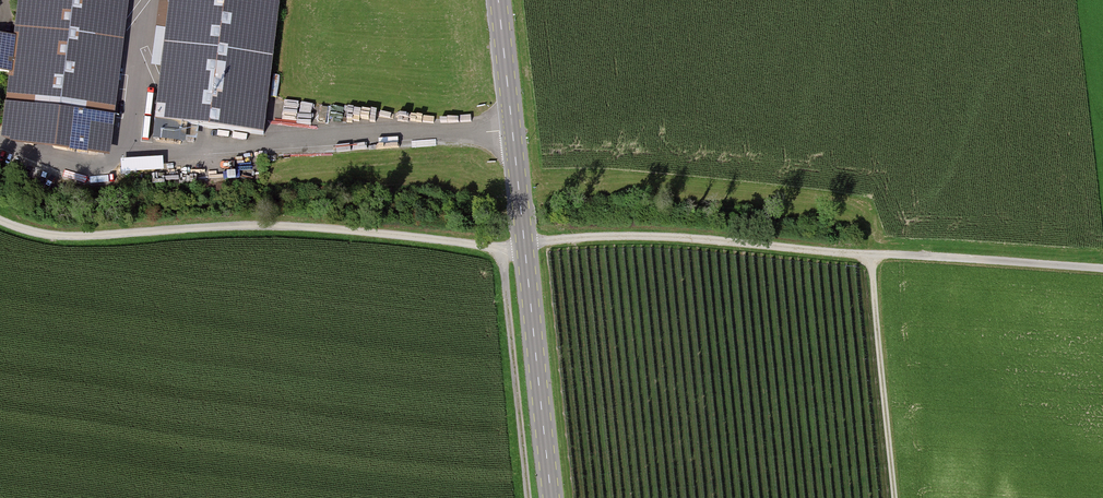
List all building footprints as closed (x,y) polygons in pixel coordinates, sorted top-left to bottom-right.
[(15,40),(0,38),(0,71),(10,73),(6,104),(115,117),(121,67),(109,65),(117,0),(19,0),(15,40)] [(154,122),(263,135),(280,0),(169,0),(154,122)]
